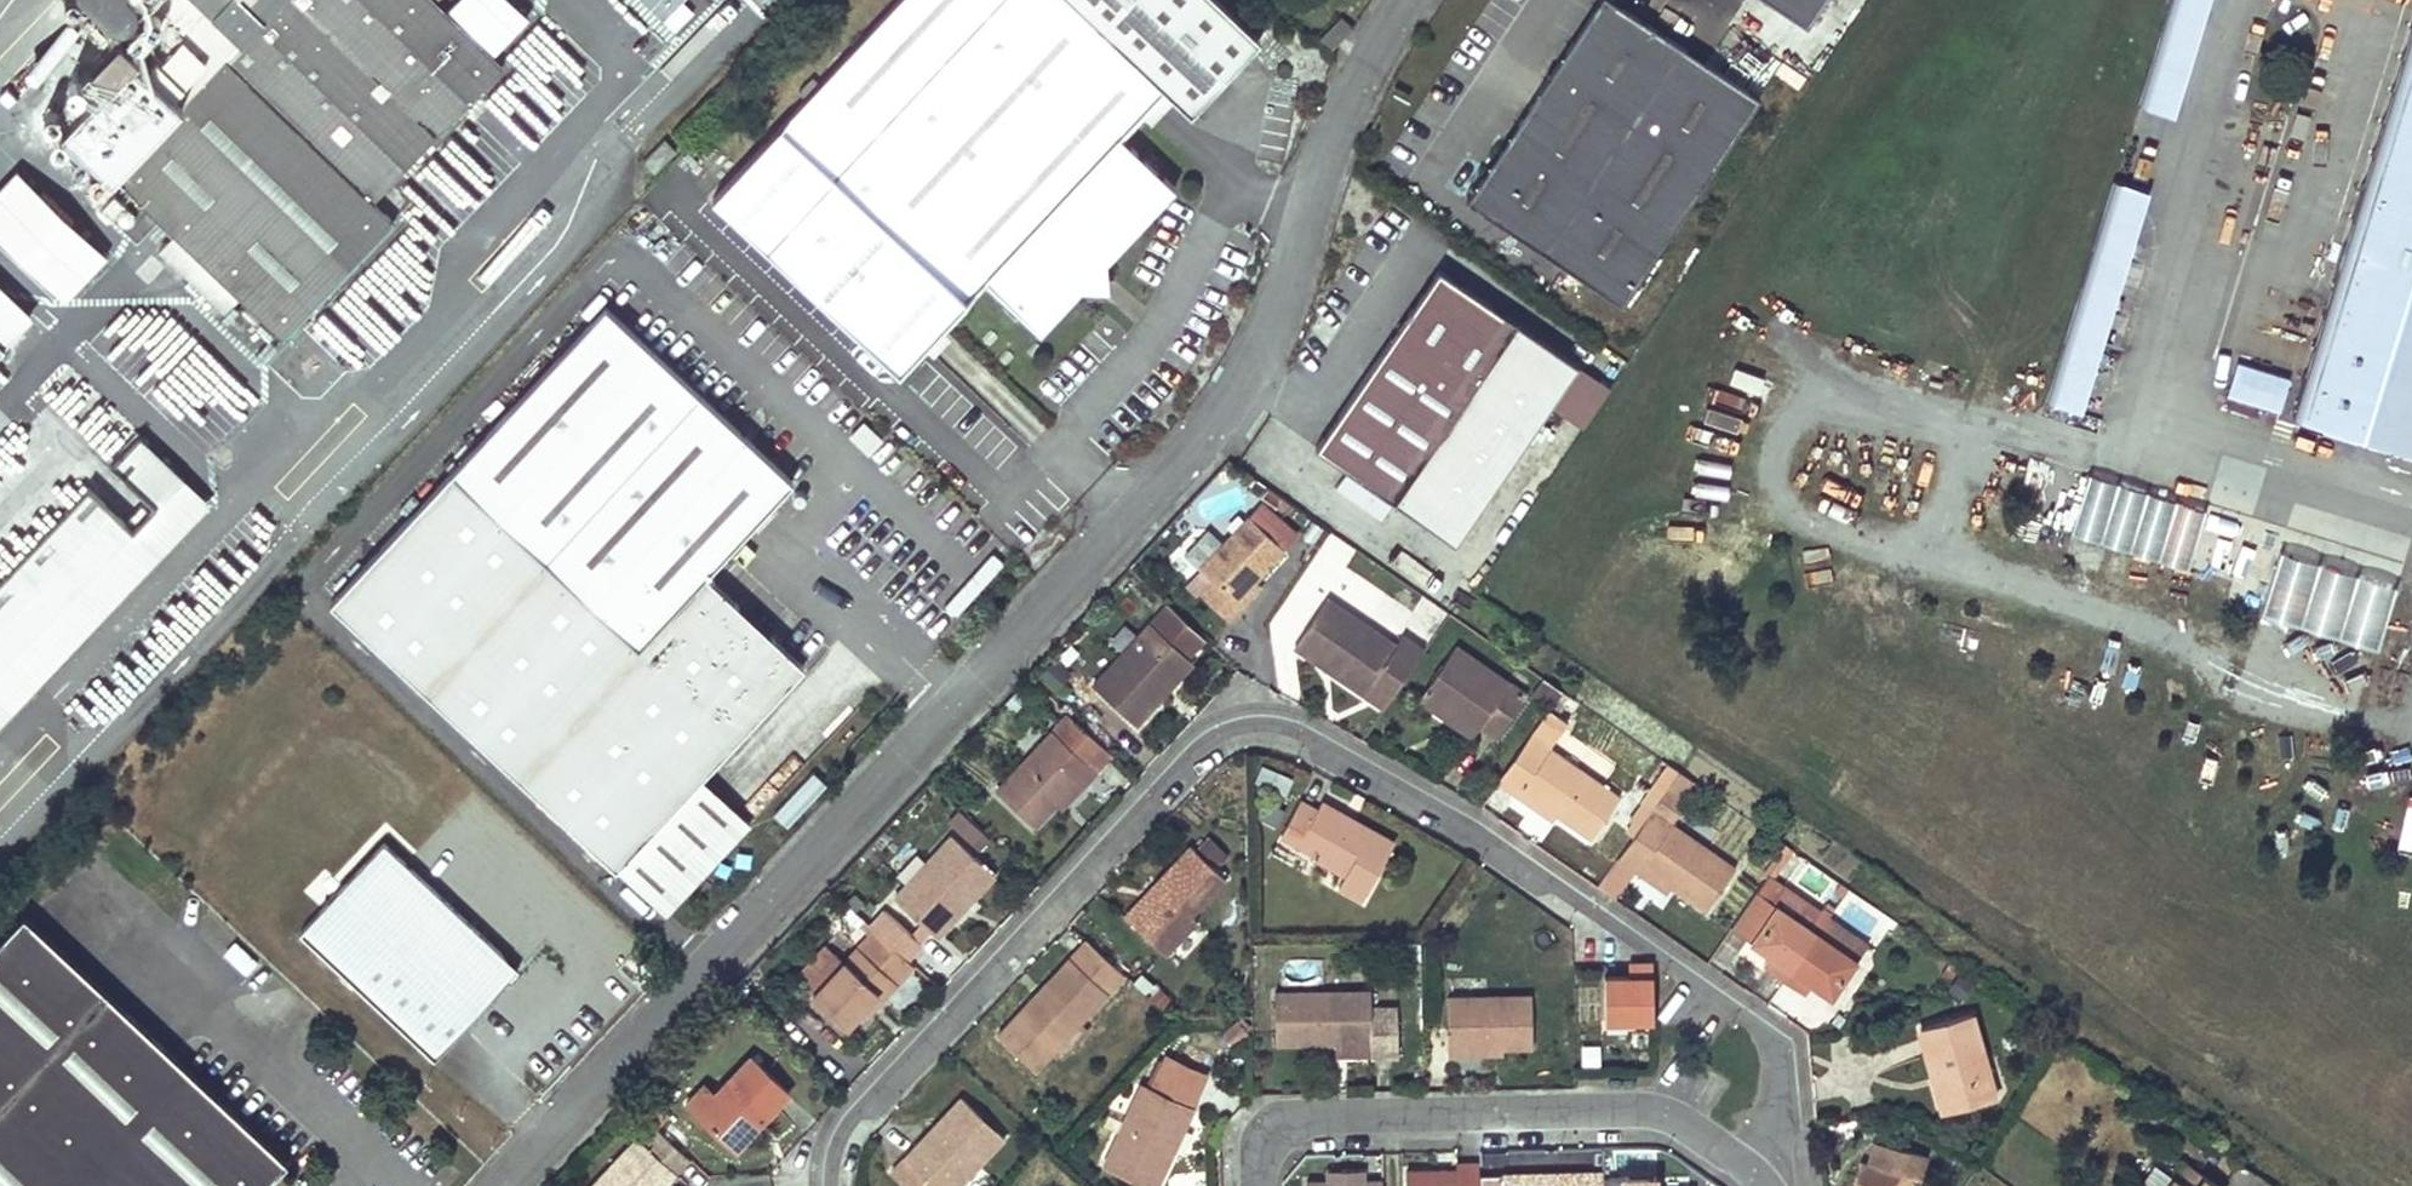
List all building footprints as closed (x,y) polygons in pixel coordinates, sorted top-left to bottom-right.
[(65,126),(132,191),(110,213),(137,239),(159,217),(284,336),(412,202),(409,189),(396,178),(502,68),(437,5),(441,0),(89,0),(122,32),(93,62),(110,78),(65,126)] [(664,21),(684,0),(642,0),(664,21)] [(713,202),(897,374),(985,280),(1040,332),(1079,290),(1107,290),(1105,261),(1174,189),(1120,139),(1165,92),(1190,116),(1259,43),(1213,0),(901,0),(821,86),(815,80),(800,96),(807,102),(713,202)] [(1475,197),(1632,300),(1766,96),(1619,0),(1604,0),(1475,197)] [(1813,23),(1828,0),(1778,0),(1813,23)] [(2178,115),(2212,0),(2173,0),(2142,104),(2178,115)] [(2411,436),(2411,0),(2408,0),(2282,395),(2411,436)] [(1338,16),(1317,39),(1328,49),(1349,27),(1338,16)] [(0,186),(0,237),(64,300),(109,256),(19,167),(0,186)] [(2089,412),(2147,187),(2110,178),(2051,402),(2089,412)] [(1448,265),(1329,445),(1362,466),(1352,481),(1397,512),(1408,496),(1471,538),(1588,359),(1448,265)] [(126,448),(141,435),(0,300),(0,327),(126,448)] [(791,481),(604,307),(320,614),(346,638),(356,626),(616,867),(802,666),(704,575),(791,481)] [(21,423),(0,446),(0,671),(163,499),(120,454),(126,448),(0,327),(0,403),(21,423)] [(2086,472),(2069,532),(2190,565),(2207,505),(2086,472)] [(1283,551),(1247,517),(1198,568),(1212,582),(1200,594),(1229,622),(1241,609),(1234,602),(1283,551)] [(2279,561),(2264,613),(2379,647),(2398,582),(2318,559),(2315,572),(2279,561)] [(1327,597),(1296,643),(1347,678),(1344,682),(1380,707),(1420,649),(1402,636),(1396,644),(1327,597)] [(1149,623),(1090,685),(1132,725),(1160,696),(1155,691),(1173,673),(1178,677),(1191,664),(1184,658),(1200,641),(1165,607),(1149,623)] [(1456,646),(1417,702),(1446,723),(1457,707),(1481,723),(1497,735),(1525,694),(1456,646)] [(1457,707),(1446,723),(1470,739),(1481,723),(1457,707)] [(1068,714),(993,793),(1030,828),(1051,806),(1073,783),(1080,788),(1112,755),(1068,714)] [(1528,735),(1494,784),(1515,798),(1520,791),(1552,813),(1589,839),(1618,797),(1528,735)] [(1640,801),(1651,809),(1678,770),(1667,763),(1640,801)] [(1286,791),(1291,777),(1267,767),(1261,780),(1286,791)] [(1651,809),(1659,814),(1686,776),(1678,770),(1651,809)] [(783,820),(827,788),(817,775),(773,807),(783,820)] [(1080,788),(1073,783),(1051,806),(1057,812),(1080,788)] [(1520,791),(1515,798),(1547,821),(1552,813),(1520,791)] [(1298,799),(1278,832),(1295,842),(1302,832),(1315,840),(1308,853),(1341,873),(1334,886),(1357,900),(1391,844),(1352,820),(1347,829),(1336,823),(1342,814),(1321,801),(1315,810),(1298,799)] [(979,849),(989,838),(959,809),(949,820),(979,849)] [(1617,858),(1638,872),(1642,865),(1669,884),(1705,909),(1734,867),(1659,814),(1651,809),(1617,858)] [(1342,814),(1336,823),(1347,829),(1352,820),(1342,814)] [(1308,853),(1315,840),(1302,832),(1295,842),(1278,832),(1269,847),(1300,866),(1308,853)] [(951,835),(892,897),(921,924),(931,934),(935,938),(949,923),(944,918),(962,900),(967,904),(994,876),(951,835)] [(384,842),(299,934),(434,1059),(519,968),(384,842)] [(1159,889),(1130,922),(1163,953),(1193,920),(1188,916),(1222,879),(1186,847),(1152,883),(1159,889)] [(1638,872),(1636,874),(1663,892),(1669,884),(1642,865),(1638,872)] [(1775,903),(1787,886),(1769,873),(1757,890),(1775,903)] [(1152,883),(1123,916),(1130,922),(1159,889),(1152,883)] [(1847,888),(1839,883),(1833,892),(1841,898),(1847,888)] [(1757,890),(1731,927),(1771,955),(1778,959),(1769,971),(1783,981),(1817,932),(1828,916),(1831,912),(1821,905),(1807,925),(1775,903),(1757,890)] [(962,900),(944,918),(949,923),(967,904),(962,900)] [(883,911),(870,925),(874,929),(907,960),(920,946),(910,936),(883,911)] [(0,939),(0,1185),(266,1185),(287,1163),(22,915),(0,939)] [(1828,916),(1817,932),(1858,959),(1868,944),(1828,916)] [(921,924),(910,936),(920,946),(931,934),(921,924)] [(844,1027),(861,1009),(877,992),(884,999),(914,967),(907,960),(874,929),(810,995),(844,1027)] [(1817,932),(1783,981),(1798,991),(1805,979),(1813,984),(1832,997),(1858,959),(1817,932)] [(1086,939),(995,1036),(1033,1072),(1124,974),(1086,939)] [(1769,971),(1778,959),(1771,955),(1763,967),(1769,971)] [(1604,978),(1604,1024),(1654,1023),(1652,963),(1636,963),(1636,979),(1626,979),(1604,978)] [(1626,979),(1636,979),(1636,963),(1627,964),(1626,979)] [(1805,979),(1798,991),(1805,996),(1813,984),(1805,979)] [(884,999),(877,992),(861,1009),(868,1015),(884,999)] [(1276,1035),(1276,1046),(1369,1045),(1369,1059),(1397,1059),(1396,1008),(1369,1008),(1369,992),(1274,993),(1274,1010),(1272,1010),(1272,1035),(1276,1035)] [(1448,997),(1448,1057),(1468,1057),(1468,1049),(1503,1049),(1533,1049),(1532,996),(1448,997)] [(1972,1013),(1921,1029),(1945,1111),(1997,1096),(1972,1013)] [(751,1058),(696,1113),(725,1143),(753,1115),(758,1120),(786,1092),(751,1058)] [(1104,1162),(1154,1185),(1181,1128),(1185,1130),(1194,1111),(1140,1086),(1104,1162)] [(890,1171),(906,1185),(956,1185),(1002,1138),(960,1098),(933,1126),(937,1130),(919,1149),(915,1145),(890,1171)] [(753,1115),(725,1143),(736,1153),(764,1125),(758,1120),(753,1115)] [(933,1126),(915,1145),(919,1149),(937,1130),(933,1126)] [(590,1185),(665,1185),(689,1162),(655,1131),(643,1142),(637,1136),(590,1185)] [(1909,1175),(1919,1177),(1925,1154),(1875,1141),(1869,1162),(1861,1159),(1854,1185),(1907,1185),(1909,1175)] [(2166,1185),(2222,1185),(2184,1160),(2171,1179),(2166,1185)] [(1406,1185),(1480,1185),(1480,1164),(1456,1164),(1456,1173),(1406,1174),(1406,1185)] [(2136,1185),(2166,1185),(2171,1179),(2151,1165),(2136,1185)] [(1503,1172),(1503,1185),(1604,1185),(1603,1169),(1503,1172)] [(1306,1185),(1383,1185),(1383,1181),(1365,1181),(1365,1171),(1342,1171),(1342,1182),(1325,1183),(1306,1183),(1306,1185)] [(1325,1171),(1325,1183),(1342,1182),(1342,1171),(1325,1171)] [(1606,1185),(1662,1185),(1661,1173),(1606,1174),(1606,1185)]
